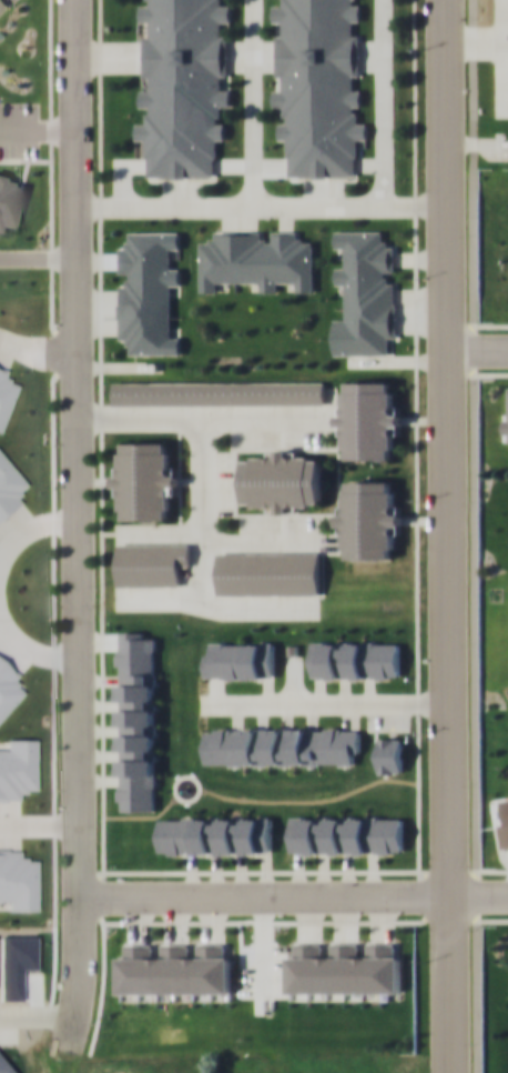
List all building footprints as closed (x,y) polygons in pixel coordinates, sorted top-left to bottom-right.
[(215,138),(222,138),(222,104),(230,106),(230,89),(224,89),(225,20),(230,20),(230,4),(222,4),(222,0),(145,0),(145,4),(140,4),(140,20),(145,20),(144,106),(145,106),(145,122),(136,122),(135,139),(146,139),(145,176),(215,176),(215,138)] [(356,176),(357,137),(367,138),(367,122),(357,122),(357,104),(359,0),(283,0),(283,4),(273,4),(273,20),(278,21),(277,87),(274,87),(273,106),(282,106),(281,139),(287,139),(287,173),(356,176)] [(11,226),(12,190),(0,178),(0,226),(11,226)] [(333,353),(388,353),(388,338),(397,338),(397,281),(386,281),(386,271),(395,271),(395,242),(383,242),(383,230),(334,230),(334,248),(344,248),(344,267),(334,267),(334,284),(345,284),(345,318),(333,318),(333,353)] [(181,353),(181,334),(170,334),(170,283),(180,283),(180,268),(170,268),(170,247),(180,247),(180,231),(130,231),(130,244),(120,244),(120,273),(120,341),(129,341),(129,353),(181,353)] [(199,291),(221,291),(221,280),(260,281),(260,291),(277,291),(277,281),(295,281),(295,291),(313,291),(314,241),(301,241),(301,231),(268,231),(211,231),(211,241),(199,241),(199,291)] [(324,380),(113,380),(113,404),(324,404),(324,380)] [(392,460),(392,435),(400,435),(400,405),(392,405),(392,381),(346,380),(346,407),(337,407),(336,434),(347,434),(347,459),(392,460)] [(172,520),(172,464),(169,464),(169,441),(125,441),(125,453),(118,453),(118,520),(172,520)] [(322,457),(296,458),(296,450),(266,450),(266,458),(244,458),(244,502),(256,502),(256,510),(296,510),(296,502),(323,502),(322,457)] [(342,558),(396,558),(396,480),(348,480),(348,492),(341,492),(342,558)] [(116,585),(179,585),(179,565),(190,565),(190,542),(116,542),(116,585)] [(321,594),(321,550),(217,550),(217,594),(321,594)] [(119,810),(156,810),(156,630),(119,630),(119,810)] [(312,640),(312,678),(399,678),(399,640),(312,640)] [(274,679),(274,641),(213,641),(213,651),(204,651),(204,679),(274,679)] [(358,764),(358,726),(205,726),(205,763),(358,764)] [(403,773),(403,735),(377,735),(377,773),(403,773)] [(404,853),(403,814),(291,815),(291,853),(404,853)] [(159,816),(159,853),(272,853),(272,816),(159,816)] [(502,846),(507,846),(507,821),(499,822),(502,846)]
